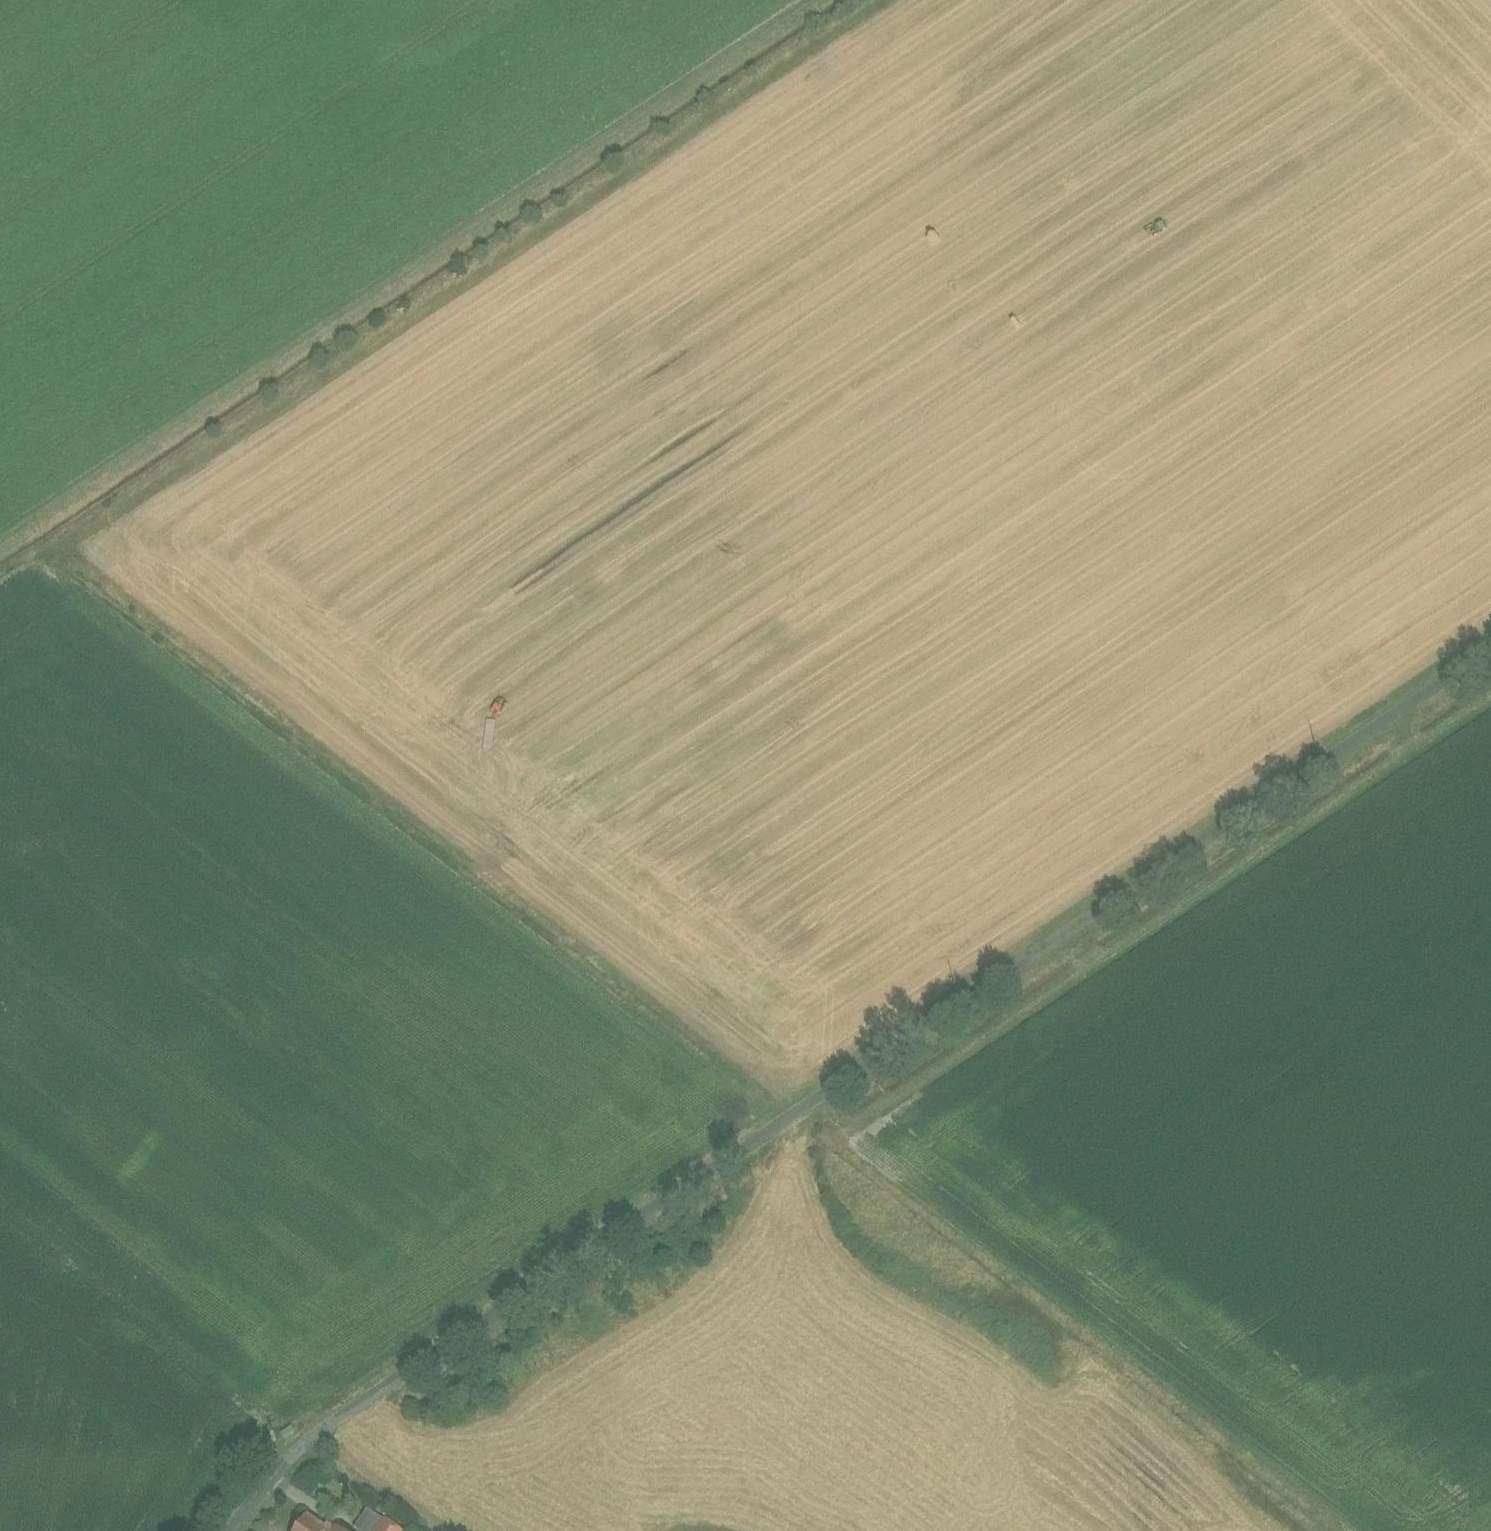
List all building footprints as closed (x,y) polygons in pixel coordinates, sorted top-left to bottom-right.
[(371,1514),(361,1530),(402,1530),(371,1514)] [(334,1526),(328,1530),(310,1519),(302,1530),(342,1530),(334,1526)]
